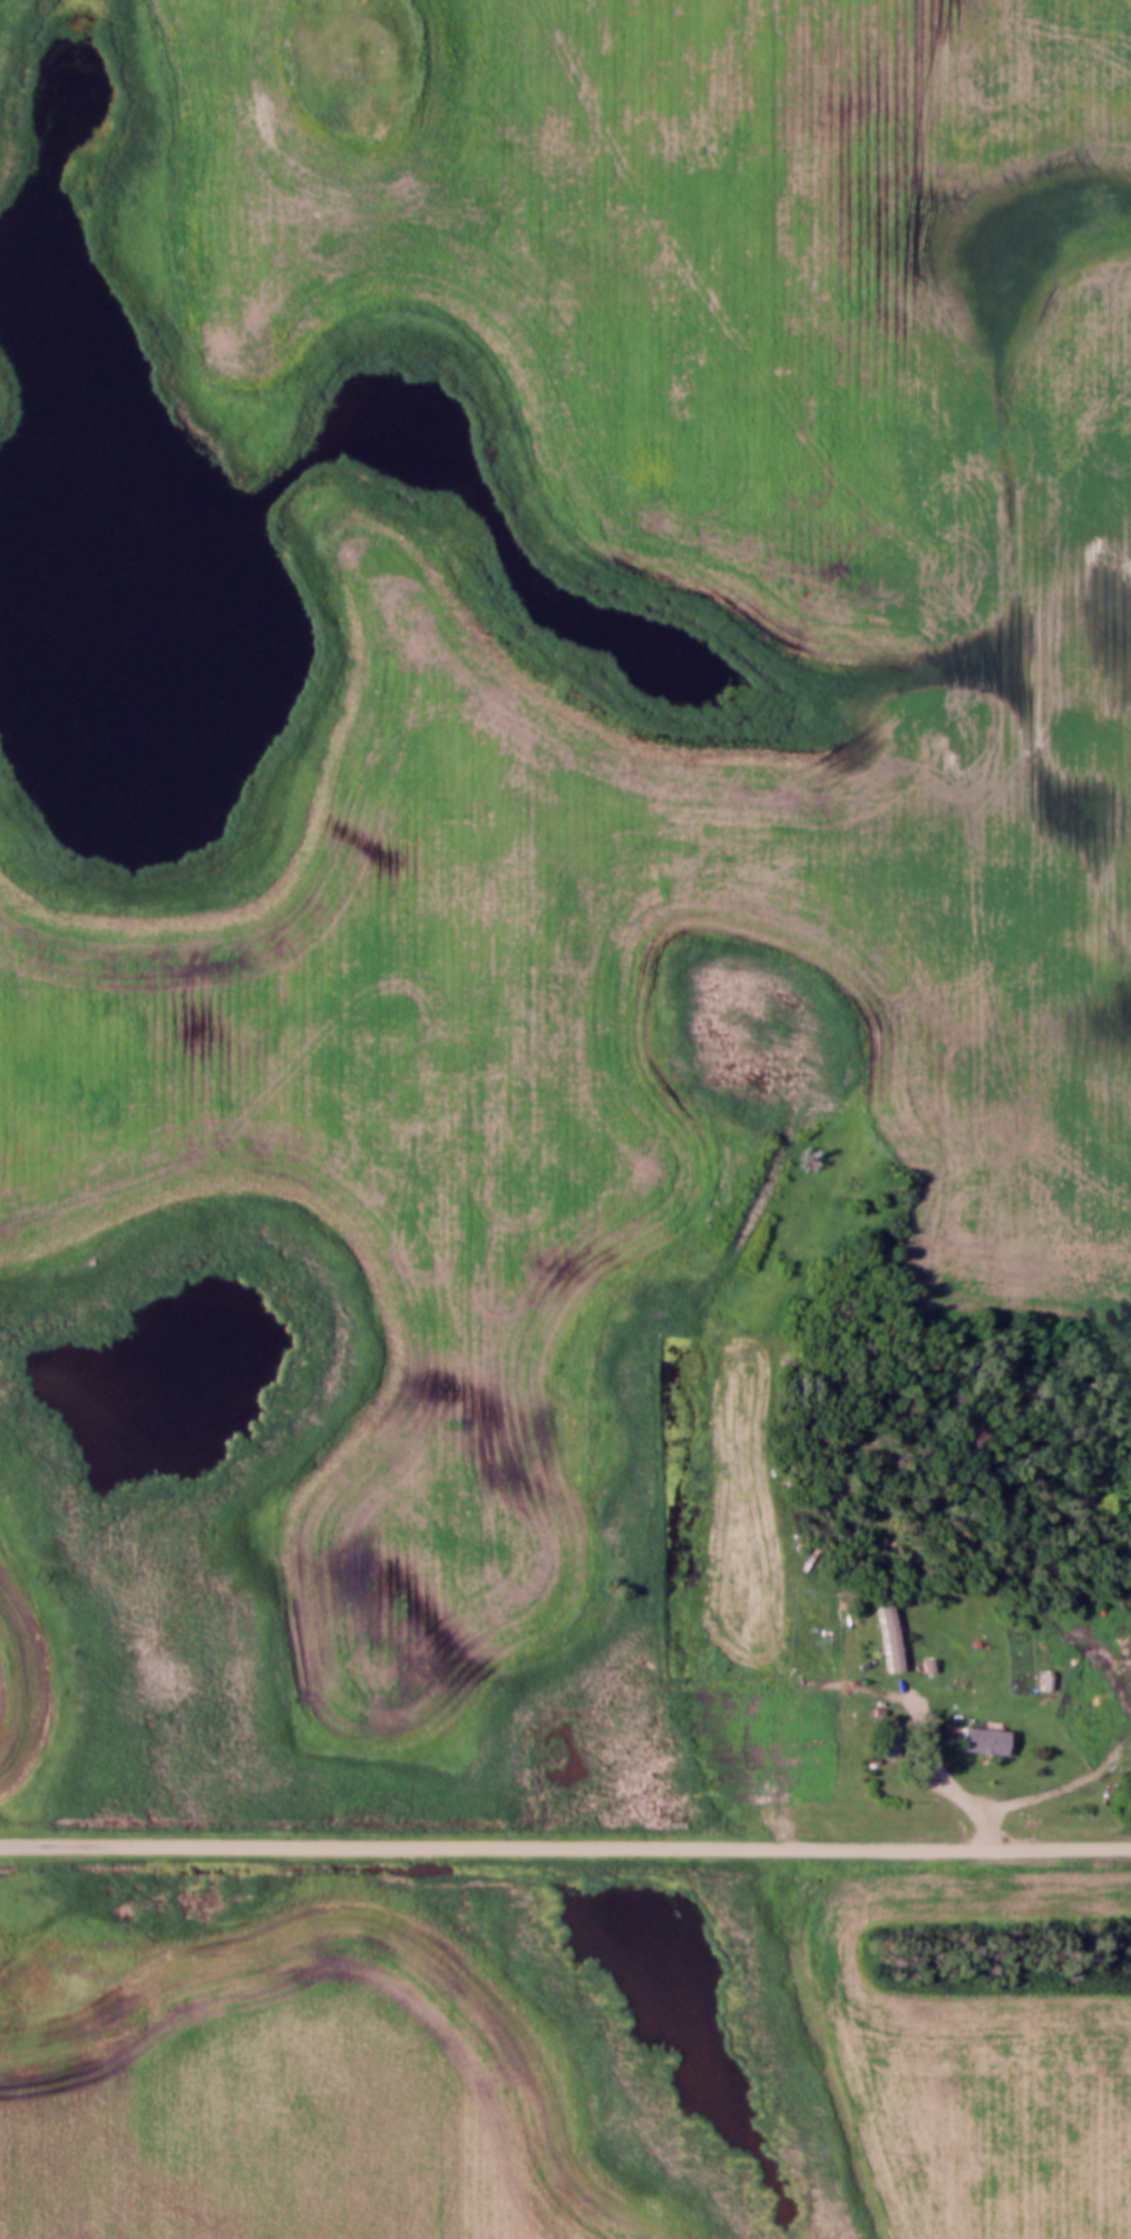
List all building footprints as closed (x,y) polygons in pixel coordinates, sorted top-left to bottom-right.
[(909,1665),(891,1613),(876,1618),(894,1670),(909,1665)] [(1044,1694),(1055,1694),(1055,1679),(1044,1679),(1044,1694)] [(1003,1760),(1006,1735),(959,1731),(957,1755),(1003,1760)]
